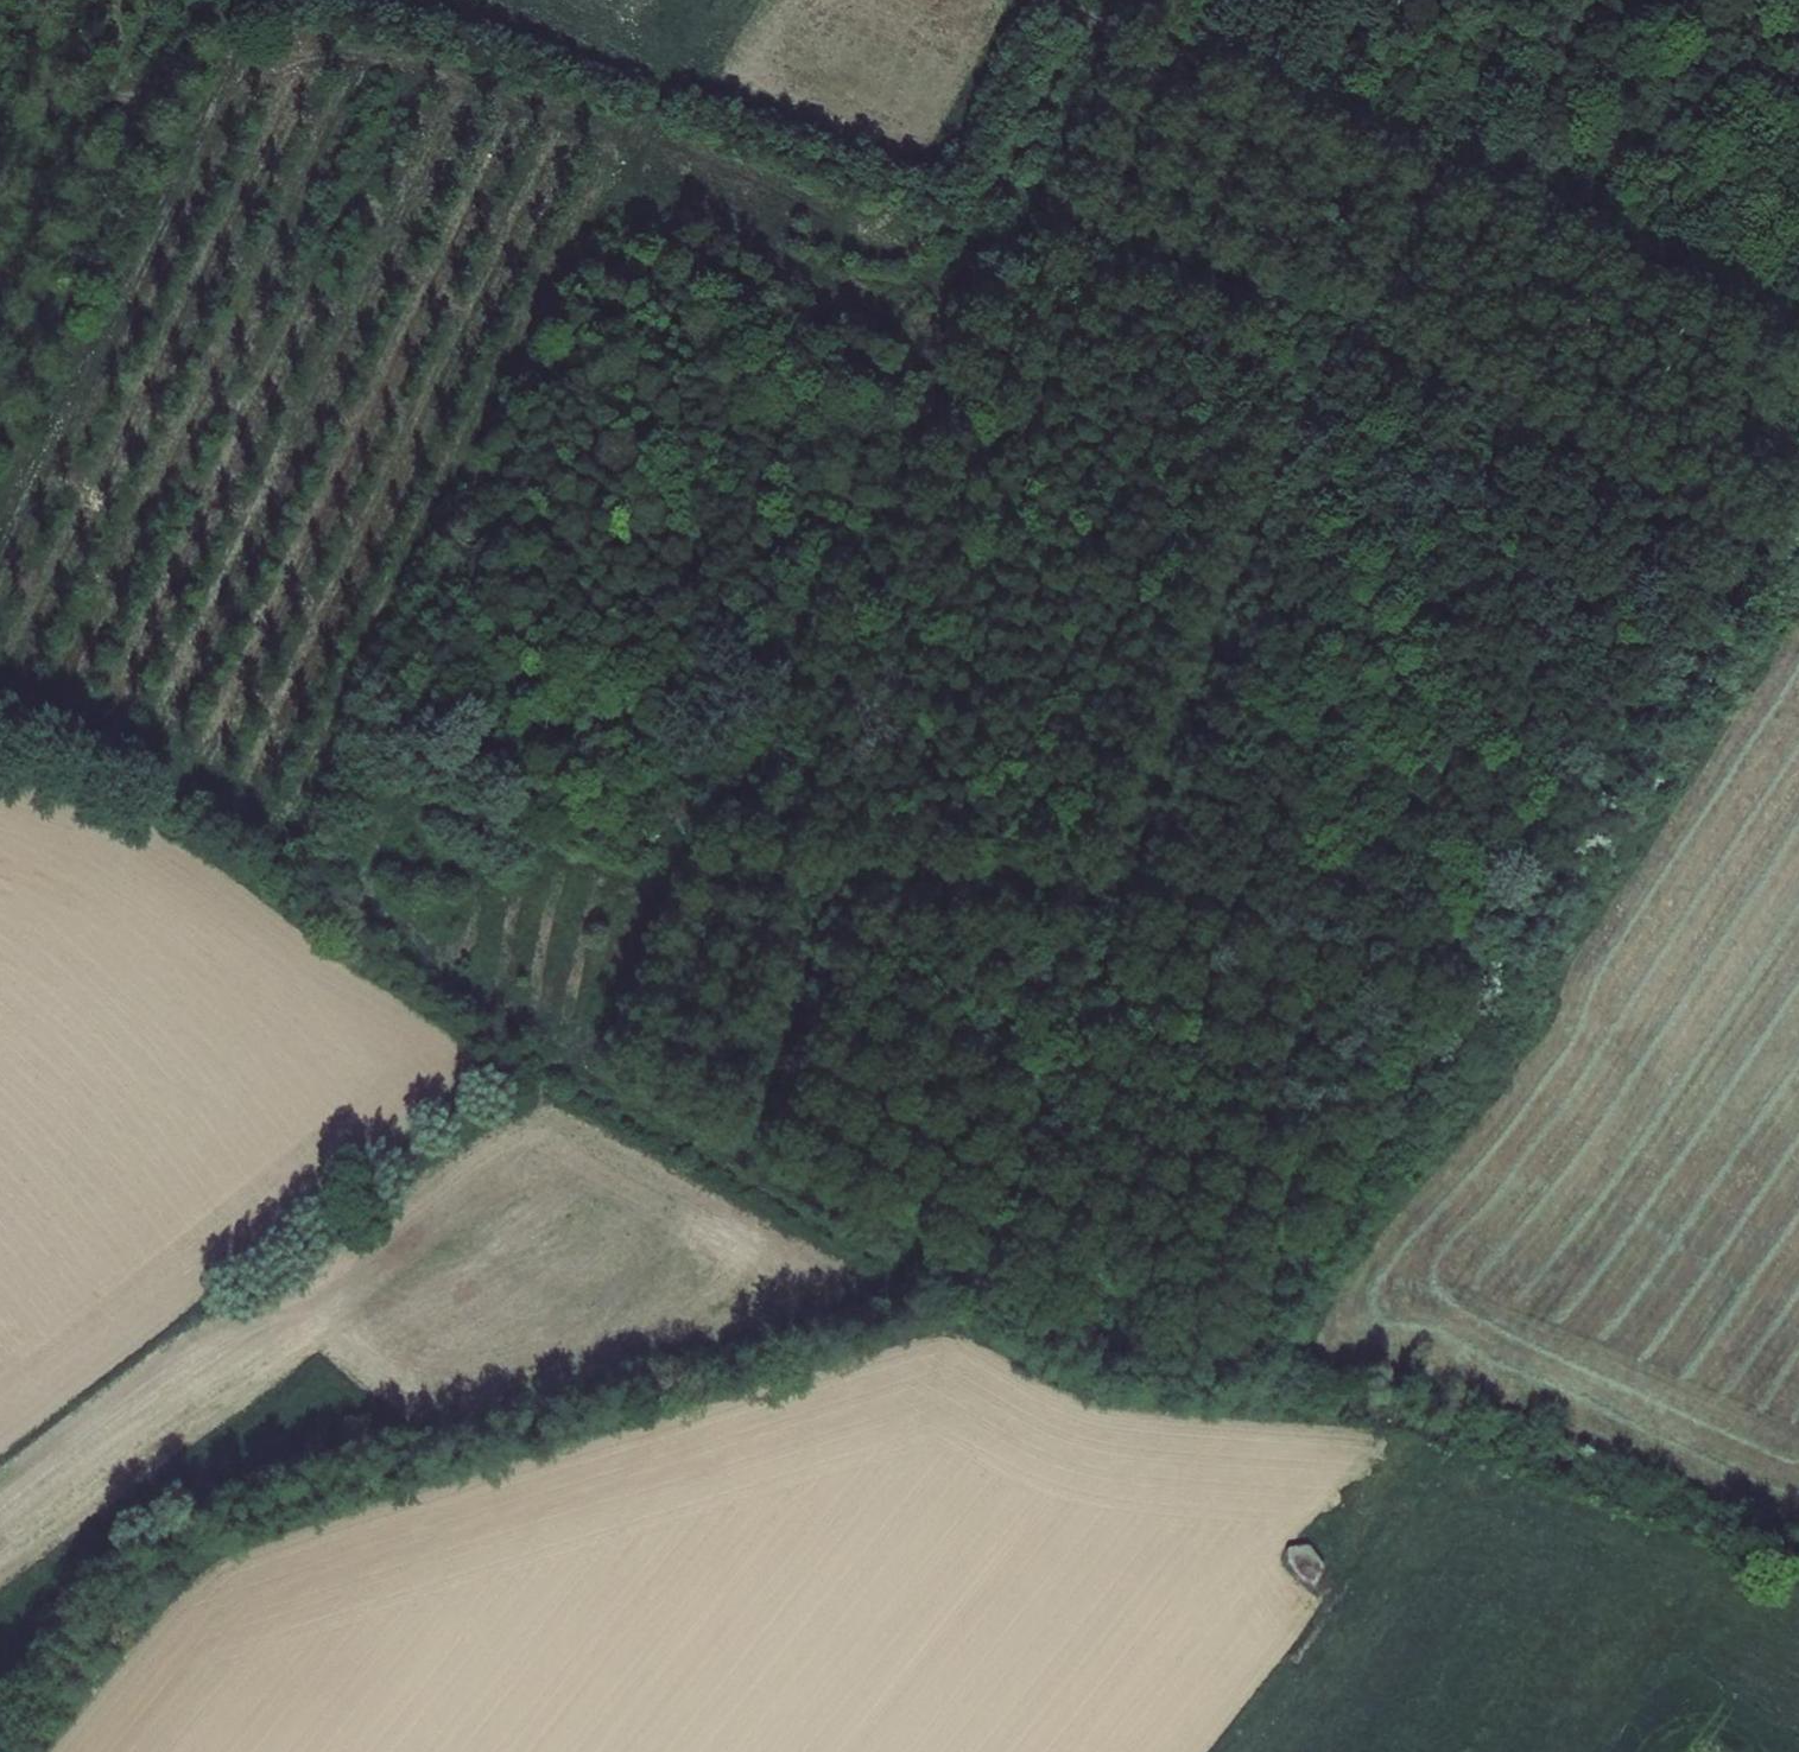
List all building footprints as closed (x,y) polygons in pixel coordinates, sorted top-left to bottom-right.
[(1301,1547),(1292,1548),(1291,1548),(1290,1549),(1289,1549),(1289,1550),(1289,1551),(1289,1552),(1290,1565),(1297,1573),(1303,1581),(1315,1586),(1316,1586),(1317,1586),(1318,1585),(1319,1584),(1323,1575),(1326,1567),(1326,1566),(1326,1565),(1326,1564),(1319,1555),(1313,1547),(1312,1546),(1311,1546),(1310,1546),(1301,1547)]
